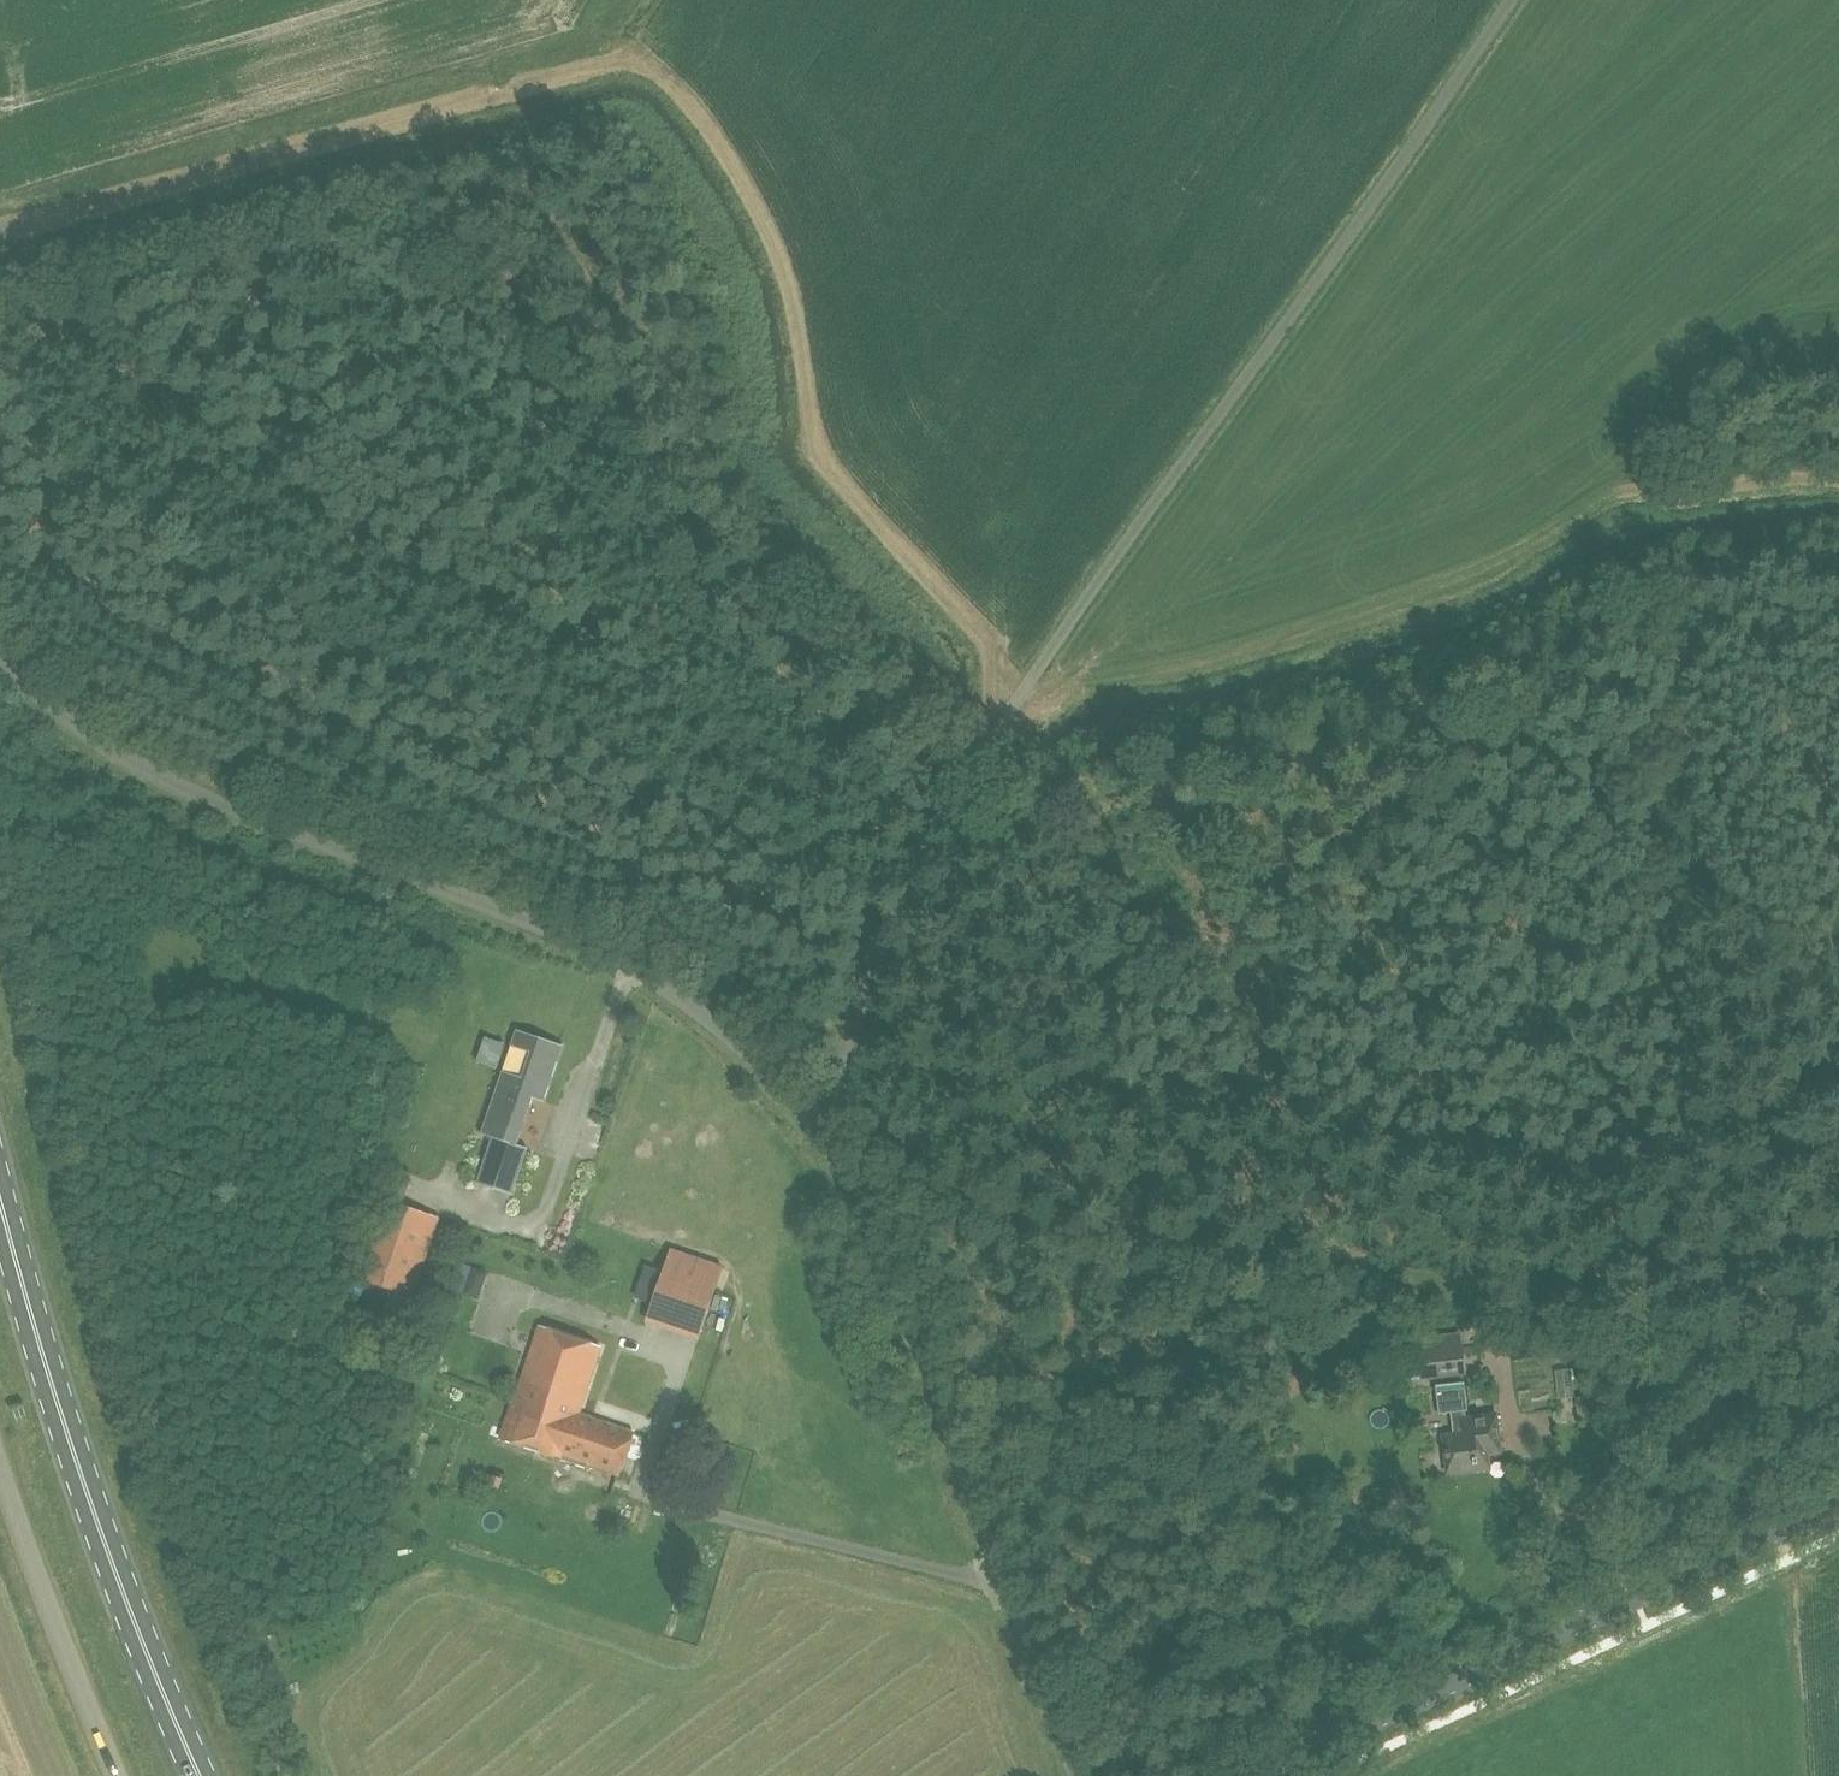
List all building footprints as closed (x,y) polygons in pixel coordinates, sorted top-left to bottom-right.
[(492,1141),(476,1188),(508,1199),(524,1152),(513,1149),(529,1102),(540,1106),(561,1045),(519,1030),(511,1051),(531,1058),(522,1083),(503,1076),(481,1138),(492,1141)] [(438,1217),(380,1198),(353,1280),(411,1299),(438,1217)] [(650,1320),(700,1337),(722,1271),(671,1253),(650,1320)] [(601,1351),(538,1329),(501,1436),(588,1466),(589,1463),(620,1474),(635,1432),(580,1413),(601,1351)] [(1508,1337),(1510,1350),(1533,1347),(1532,1334),(1508,1337)] [(1465,1375),(1463,1343),(1418,1347),(1421,1380),(1465,1375)] [(1467,1412),(1464,1385),(1435,1388),(1438,1415),(1451,1413),(1453,1435),(1444,1436),(1449,1473),(1490,1469),(1489,1454),(1502,1453),(1497,1415),(1466,1418),(1465,1412),(1467,1412)] [(1604,1394),(1575,1397),(1579,1428),(1607,1423),(1604,1394)]
